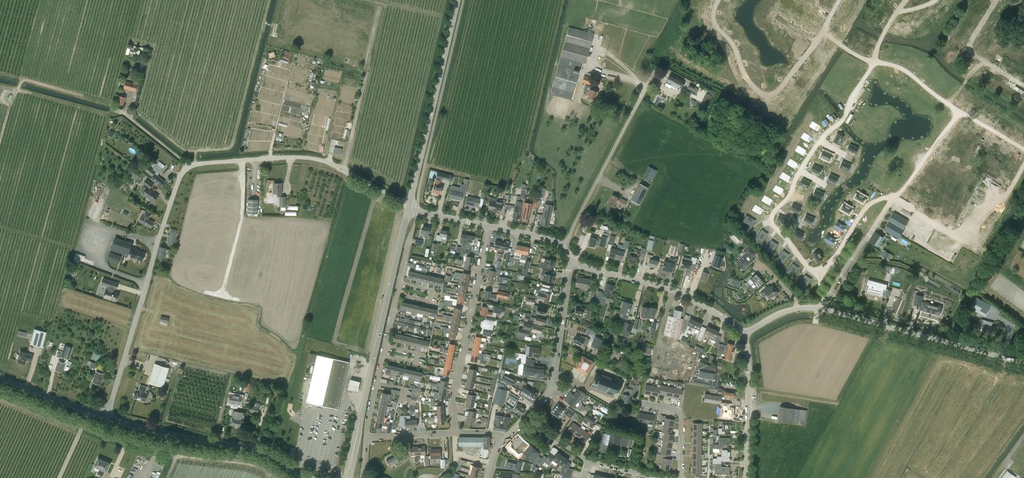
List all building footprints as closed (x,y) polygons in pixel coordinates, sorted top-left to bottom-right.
[(328,40),(332,25),(323,23),(319,38),(328,40)] [(552,86),(550,94),(554,96),(571,100),(573,92),(576,80),(579,70),(581,63),(585,64),(594,34),(569,27),(560,57),(559,64),(552,86)] [(338,48),(340,40),(331,37),(329,45),(338,48)] [(666,82),(678,89),(682,80),(670,74),(666,82)] [(590,89),(591,87),(589,86),(590,85),(593,78),(584,75),(581,83),(587,84),(586,85),(585,85),(584,89),(589,91),(587,99),(591,100),(590,103),(593,105),(594,102),(595,102),(596,97),(598,92),(590,89)] [(125,82),(124,88),(129,90),(136,92),(137,85),(131,83),(125,82)] [(699,88),(689,84),(687,88),(696,93),(699,88)] [(706,93),(702,102),(708,105),(712,96),(706,93)] [(126,97),(125,97),(126,96),(121,94),(121,96),(119,95),(117,103),(124,105),(126,97)] [(813,121),(810,127),(817,132),(821,126),(813,121)] [(804,133),(801,138),(809,143),(812,137),(804,133)] [(838,133),(833,141),(839,144),(844,136),(838,133)] [(850,144),(847,150),(856,154),(858,148),(850,144)] [(339,156),(341,156),(343,147),(335,146),(334,155),(337,155),(336,156),(339,157),(339,156)] [(798,146),(795,151),(803,156),(806,151),(798,146)] [(821,149),(818,154),(825,159),(829,154),(821,149)] [(790,159),(786,164),(794,169),(798,164),(790,159)] [(165,166),(159,161),(153,169),(149,166),(145,171),(153,176),(151,178),(162,187),(165,182),(157,176),(165,166)] [(843,161),(840,167),(849,171),(851,165),(843,161)] [(814,165),(811,171),(820,174),(822,168),(814,165)] [(651,181),(657,171),(649,166),(643,177),(651,181)] [(449,175),(437,172),(436,172),(435,176),(436,177),(436,178),(436,179),(434,185),(432,193),(437,194),(437,193),(441,193),(442,187),(439,186),(441,179),(448,181),(450,181),(450,180),(451,176),(449,175)] [(783,172),(779,177),(787,182),(790,177),(783,172)] [(830,174),(828,180),(836,183),(839,177),(830,174)] [(802,178),(800,185),(808,188),(811,182),(802,178)] [(451,190),(449,198),(461,200),(462,192),(463,191),(466,192),(467,185),(468,180),(465,179),(463,185),(461,184),(460,188),(452,186),(451,190)] [(150,189),(153,185),(147,180),(144,184),(147,186),(148,187),(143,194),(147,197),(146,198),(149,200),(150,200),(154,202),(159,196),(150,189)] [(277,197),(280,197),(279,207),(285,207),(286,197),(282,197),(282,183),(273,183),(273,194),(277,194),(277,197)] [(648,188),(639,183),(631,200),(633,201),(632,203),(636,205),(637,205),(638,204),(639,205),(648,188)] [(776,185),(773,191),(780,195),(784,190),(776,185)] [(517,195),(516,201),(513,217),(520,219),(522,208),(523,208),(524,202),(526,193),(526,192),(526,191),(527,189),(522,188),(521,190),(520,195),(520,196),(517,195)] [(815,190),(813,196),(821,199),(824,193),(815,190)] [(858,193),(855,199),(863,203),(866,198),(858,193)] [(620,198),(620,199),(620,198),(612,195),(608,203),(616,207),(616,206),(621,209),(622,206),(624,208),(627,202),(620,198)] [(765,195),(761,201),(769,205),(772,200),(765,195)] [(488,196),(486,203),(489,203),(488,210),(491,210),(491,211),(494,212),(497,202),(496,202),(497,199),(491,198),(491,197),(488,196)] [(479,207),(480,199),(467,197),(466,204),(479,207)] [(248,199),(248,213),(258,213),(258,199),(248,199)] [(497,202),(494,212),(498,212),(498,211),(500,212),(502,206),(505,206),(506,200),(503,199),(503,201),(500,200),(499,202),(497,202)] [(524,202),(523,208),(521,218),(529,220),(532,204),(524,202)] [(793,203),(790,209),(799,213),(801,207),(793,203)] [(549,220),(551,212),(552,206),(545,204),(543,210),(542,215),(539,215),(539,219),(541,219),(540,224),(548,225),(549,220)] [(755,205),(752,210),(760,215),(763,209),(755,205)] [(844,205),(841,210),(849,215),(852,209),(844,205)] [(888,221),(889,222),(884,230),(899,239),(905,230),(904,229),(909,221),(894,212),(888,221)] [(139,222),(151,228),(154,222),(148,219),(150,215),(146,213),(144,216),(142,216),(139,222)] [(806,214),(803,221),(812,224),(815,218),(806,214)] [(747,215),(743,222),(751,227),(755,221),(747,215)] [(779,215),(776,221),(785,225),(787,218),(779,215)] [(838,222),(835,227),(843,232),(846,227),(838,222)] [(421,234),(425,235),(425,237),(428,238),(430,228),(423,226),(422,230),(421,230),(420,234),(421,234)] [(795,229),(792,235),(801,239),(804,233),(795,229)] [(446,240),(448,231),(441,230),(440,235),(437,235),(436,240),(441,241),(442,239),(446,240)] [(761,230),(756,238),(762,242),(768,234),(761,230)] [(173,246),(176,233),(169,232),(166,244),(173,246)] [(877,246),(883,237),(875,232),(869,241),(877,246)] [(738,243),(741,239),(735,233),(732,236),(738,243)] [(456,251),(464,253),(468,235),(462,234),(460,240),(463,241),(463,243),(462,243),(461,247),(457,246),(456,251)] [(468,235),(464,253),(470,254),(470,250),(467,249),(468,245),(469,245),(469,242),(472,242),(473,236),(468,235)] [(828,235),(825,241),(833,245),(836,240),(828,235)] [(595,245),(599,246),(605,248),(607,238),(601,236),(601,239),(599,239),(598,241),(596,240),(596,239),(590,237),(588,245),(594,247),(595,245)] [(131,254),(131,256),(142,260),(145,252),(138,250),(138,249),(133,247),(133,248),(131,248),(133,243),(115,237),(111,250),(128,256),(129,253),(131,254)] [(615,257),(618,246),(613,245),(615,239),(610,238),(608,244),(611,245),(611,248),(610,251),(609,256),(615,257)] [(421,247),(423,240),(416,239),(415,245),(421,247)] [(618,244),(618,246),(615,257),(622,259),(624,251),(623,251),(624,248),(627,249),(629,241),(624,240),(623,246),(618,244)] [(771,240),(765,249),(772,253),(777,244),(771,240)] [(497,257),(499,257),(502,242),(495,241),(494,247),(499,248),(497,257)] [(506,241),(505,242),(502,242),(499,257),(502,258),(504,249),(508,250),(509,243),(508,243),(509,242),(506,241)] [(515,252),(514,257),(520,258),(521,253),(523,246),(517,245),(515,252)] [(744,269),(751,262),(751,259),(750,258),(756,253),(749,245),(743,251),(745,253),(740,259),(740,261),(737,263),(740,267),(741,266),(744,269)] [(521,253),(520,258),(526,260),(527,255),(529,247),(523,246),(521,253)] [(160,247),(157,256),(164,258),(165,252),(169,253),(170,249),(160,247)] [(629,255),(628,261),(636,263),(637,257),(639,257),(640,254),(644,255),(646,249),(641,248),(641,250),(637,249),(634,248),(633,252),(630,251),(629,255)] [(783,250),(777,259),(783,263),(789,255),(783,250)] [(819,251),(813,254),(817,262),(823,258),(819,251)] [(110,252),(107,260),(118,264),(122,256),(110,252)] [(653,255),(647,254),(646,260),(649,261),(648,265),(656,268),(658,261),(651,259),(652,257),(653,257),(653,255)] [(715,254),(711,265),(720,268),(723,257),(715,254)] [(691,270),(694,271),(696,264),(695,264),(697,258),(692,257),(690,262),(682,260),(681,266),(686,267),(684,275),(690,276),(691,270)] [(553,268),(555,261),(552,260),(552,259),(549,258),(548,259),(545,258),(544,262),(541,262),(540,267),(547,269),(548,266),(553,268)] [(678,258),(675,258),(674,259),(670,258),(669,262),(664,261),(662,269),(672,272),(673,268),(675,268),(678,258)] [(530,261),(526,260),(522,273),(526,274),(527,270),(530,261)] [(792,263),(786,272),(793,276),(798,268),(792,263)] [(489,270),(488,276),(495,278),(497,278),(507,280),(508,278),(504,277),(499,276),(501,270),(497,269),(488,267),(487,269),(489,270)] [(415,269),(415,272),(413,279),(419,281),(421,270),(415,269)] [(541,275),(544,276),(543,280),(553,282),(555,276),(549,274),(550,271),(542,269),(541,275)] [(706,272),(702,271),(700,279),(706,281),(709,273),(708,273),(709,270),(707,269),(706,272)] [(752,277),(750,274),(745,279),(747,282),(750,279),(758,287),(763,282),(756,274),(752,277)] [(805,275),(799,283),(805,288),(811,279),(805,275)] [(493,284),(495,278),(488,276),(487,283),(493,284)] [(461,281),(460,284),(467,286),(469,280),(455,277),(454,280),(458,281),(458,280),(461,281)] [(577,277),(575,286),(588,289),(590,279),(577,277)] [(101,297),(112,301),(115,293),(109,291),(110,288),(114,289),(115,284),(100,279),(99,284),(108,287),(106,290),(103,289),(101,297)] [(868,280),(867,285),(869,286),(867,292),(882,296),(884,289),(886,290),(887,285),(868,280)] [(597,291),(594,301),(601,303),(601,300),(605,301),(607,297),(610,298),(614,286),(607,283),(603,294),(599,292),(597,291)] [(537,290),(536,292),(540,293),(541,291),(541,289),(544,290),(551,292),(552,286),(541,284),(541,287),(532,285),(531,288),(537,290)] [(767,290),(765,288),(760,293),(764,297),(766,295),(768,297),(769,298),(773,294),(775,296),(778,293),(772,286),(768,290),(767,290)] [(458,293),(458,296),(465,297),(466,292),(453,289),(452,292),(456,292),(458,293)] [(483,296),(484,297),(483,298),(490,299),(496,300),(498,301),(499,297),(507,299),(509,293),(497,291),(497,294),(493,294),(491,294),(491,291),(485,290),(484,294),(483,294),(483,296)] [(595,291),(589,290),(587,299),(593,300),(595,291)] [(536,292),(535,296),(538,297),(537,297),(544,299),(544,302),(548,303),(550,294),(545,293),(545,294),(540,293),(536,292)] [(535,296),(528,294),(526,300),(534,302),(535,296)] [(925,303),(922,302),(923,296),(916,294),(913,305),(920,307),(919,309),(923,311),(930,313),(930,312),(939,315),(942,306),(925,302),(925,303)] [(444,299),(444,303),(452,304),(453,301),(464,304),(465,297),(458,296),(457,299),(450,298),(449,300),(444,299)] [(984,301),(978,298),(977,297),(970,308),(972,309),(978,312),(984,301)] [(618,316),(627,319),(632,304),(623,301),(618,316)] [(444,303),(439,302),(438,310),(441,310),(441,307),(441,305),(452,307),(452,304),(444,303)] [(538,306),(533,305),(531,314),(536,315),(537,313),(545,315),(547,308),(538,306)] [(494,317),(494,316),(495,316),(496,313),(501,314),(501,312),(503,312),(504,309),(502,308),(494,307),(493,312),(487,311),(488,307),(482,306),(481,310),(480,310),(479,313),(480,313),(480,314),(486,315),(487,315),(493,316),(492,317),(494,317)] [(584,308),(576,306),(574,313),(583,314),(582,316),(586,317),(587,313),(590,314),(590,316),(592,316),(593,314),(594,308),(587,306),(587,308),(584,307),(584,308)] [(647,319),(647,318),(649,308),(642,306),(640,315),(640,317),(647,319)] [(649,307),(649,308),(647,318),(650,318),(650,320),(653,321),(654,319),(654,317),(656,308),(649,307)] [(674,313),(669,311),(668,315),(663,335),(679,339),(680,336),(681,330),(683,319),(680,318),(682,311),(675,309),(674,313)] [(482,322),(481,326),(483,329),(480,334),(491,336),(492,335),(495,316),(494,316),(494,317),(492,317),(493,316),(487,315),(486,315),(485,320),(482,322)] [(526,315),(525,320),(544,325),(546,318),(532,315),(531,317),(526,315)] [(458,327),(459,320),(446,317),(445,321),(448,321),(452,322),(451,325),(458,327)] [(688,330),(691,331),(696,321),(690,319),(689,321),(684,319),(683,319),(681,330),(685,332),(688,325),(690,326),(688,330)] [(978,332),(978,333),(992,336),(995,329),(990,328),(991,323),(976,320),(975,324),(980,326),(978,332)] [(696,321),(691,331),(691,333),(694,334),(696,329),(699,330),(702,324),(696,321)] [(529,335),(529,334),(528,333),(530,324),(524,322),(523,329),(519,328),(517,334),(516,337),(524,340),(525,336),(528,337),(529,335)] [(626,332),(626,331),(631,333),(633,325),(628,323),(629,323),(624,322),(621,330),(626,332)] [(532,325),(532,324),(530,324),(528,333),(529,334),(530,330),(532,330),(531,331),(541,334),(542,327),(532,325)] [(701,332),(698,338),(697,340),(701,341),(703,336),(708,339),(709,338),(713,329),(707,326),(704,332),(704,333),(701,332)] [(30,344),(42,347),(46,332),(34,329),(30,344)] [(714,345),(719,347),(720,344),(718,343),(720,341),(721,336),(717,334),(719,332),(713,329),(709,338),(711,339),(710,340),(711,341),(712,342),(715,343),(714,345)] [(446,333),(446,332),(449,333),(449,335),(448,337),(455,338),(456,333),(443,330),(443,332),(446,333)] [(401,331),(398,331),(397,334),(395,333),(393,340),(399,342),(400,335),(401,331)] [(581,337),(576,335),(573,342),(581,346),(583,342),(587,344),(590,339),(581,336),(581,337)] [(474,342),(480,344),(484,344),(487,345),(489,345),(489,342),(481,340),(481,337),(476,336),(474,342)] [(603,340),(595,336),(591,346),(599,350),(603,340)] [(423,340),(422,347),(427,348),(429,342),(429,341),(430,338),(427,337),(426,340),(423,340)] [(727,345),(720,344),(719,347),(717,353),(717,355),(719,355),(719,353),(724,354),(724,358),(725,358),(724,359),(728,360),(731,360),(732,354),(733,354),(734,350),(733,349),(734,344),(727,343),(727,345)] [(61,356),(68,359),(72,348),(64,345),(61,356)] [(650,354),(651,348),(640,345),(639,351),(639,353),(649,356),(650,354)] [(534,356),(539,357),(540,348),(530,347),(528,355),(534,356)] [(444,349),(440,348),(440,351),(447,353),(447,356),(452,357),(454,351),(448,350),(444,349)] [(473,348),(472,355),(477,356),(481,357),(484,357),(490,358),(491,355),(485,354),(484,354),(482,353),(478,353),(479,350),(473,348)] [(32,355),(28,354),(28,353),(23,352),(20,351),(17,362),(19,362),(19,363),(22,364),(23,363),(25,364),(26,359),(28,360),(31,361),(32,355)] [(93,352),(91,359),(100,362),(102,354),(93,352)] [(333,358),(317,355),(310,353),(304,377),(312,379),(306,402),(324,406),(338,409),(349,362),(333,358)] [(582,355),(575,368),(587,374),(593,363),(594,362),(582,355)] [(58,360),(55,370),(61,372),(65,362),(58,360)] [(91,370),(92,368),(95,368),(96,363),(91,361),(88,360),(86,366),(89,367),(88,369),(91,370)] [(700,361),(690,382),(717,387),(719,375),(715,375),(716,369),(700,361)] [(163,387),(169,368),(155,363),(148,383),(163,387)] [(544,367),(524,364),(518,363),(518,368),(523,368),(522,372),(517,371),(517,374),(522,375),(543,378),(544,367)] [(385,375),(391,376),(393,366),(387,365),(386,372),(385,375)] [(595,389),(595,388),(598,389),(598,390),(599,389),(602,390),(602,391),(606,392),(605,393),(613,396),(614,392),(615,393),(615,392),(619,391),(619,392),(620,391),(619,391),(621,387),(621,386),(620,386),(618,384),(619,383),(618,383),(617,383),(614,382),(615,381),(614,381),(613,382),(610,381),(611,378),(612,378),(612,377),(611,378),(608,376),(607,376),(604,375),(605,374),(604,374),(604,375),(601,374),(601,373),(600,373),(600,374),(596,372),(596,371),(595,372),(595,373),(594,377),(592,382),(590,386),(589,386),(590,387),(591,387),(595,388),(595,389)] [(96,372),(93,382),(101,385),(104,374),(96,372)] [(501,372),(499,379),(535,398),(538,393),(526,386),(527,383),(522,380),(521,381),(516,378),(515,379),(504,374),(501,372)] [(348,388),(358,390),(360,381),(350,378),(348,388)] [(475,379),(467,378),(465,387),(473,388),(475,379)] [(499,379),(498,383),(498,384),(510,391),(512,388),(515,390),(514,391),(518,394),(532,403),(535,398),(499,379)] [(439,390),(438,392),(445,394),(446,388),(428,384),(427,386),(430,386),(436,387),(436,389),(439,390)] [(497,388),(493,403),(504,405),(505,405),(508,398),(508,397),(509,391),(505,390),(505,388),(498,384),(497,388)] [(638,386),(630,384),(630,389),(625,388),(623,393),(622,393),(621,402),(624,402),(624,404),(627,405),(628,403),(630,395),(633,396),(633,394),(636,394),(638,386)] [(147,393),(145,393),(147,387),(140,385),(139,391),(136,390),(133,398),(145,402),(147,393)] [(644,394),(651,395),(652,386),(646,385),(644,394)] [(661,385),(660,388),(659,394),(666,396),(668,387),(661,385)] [(659,394),(660,388),(652,386),(651,395),(659,397),(659,394)] [(666,396),(673,397),(675,388),(668,387),(666,396)] [(675,388),(673,397),(680,398),(682,389),(675,388)] [(582,399),(581,400),(585,402),(586,401),(587,399),(584,397),(586,394),(580,390),(578,389),(574,394),(582,399)] [(733,399),(734,392),(725,391),(722,390),(718,389),(717,393),(717,395),(705,393),(704,401),(720,404),(721,398),(724,398),(724,397),(733,399)] [(240,405),(242,396),(233,395),(234,391),(229,390),(228,394),(231,394),(228,405),(231,405),(230,407),(234,408),(238,409),(238,405),(240,405)] [(468,394),(466,400),(474,402),(475,396),(477,396),(478,392),(471,391),(470,394),(468,394)] [(519,397),(509,391),(508,397),(516,402),(519,397)] [(382,392),(381,398),(391,400),(392,395),(389,394),(382,392)] [(580,402),(581,400),(582,399),(574,394),(573,395),(570,393),(564,400),(578,410),(582,404),(580,402)] [(521,414),(526,408),(518,403),(517,403),(510,398),(508,397),(506,403),(521,414)] [(466,400),(465,406),(472,407),(471,411),(469,410),(467,417),(475,418),(476,412),(478,412),(478,413),(480,414),(481,410),(479,409),(473,408),(474,402),(466,400)] [(257,413),(258,407),(259,403),(254,402),(253,402),(251,411),(257,413)] [(558,404),(552,412),(559,417),(565,409),(558,404)] [(699,404),(687,405),(688,413),(695,412),(695,415),(702,415),(702,408),(699,408),(699,404)] [(805,424),(807,410),(803,410),(793,408),(780,406),(778,421),(791,423),(791,422),(805,424)] [(575,413),(569,408),(564,414),(571,418),(575,413)] [(231,423),(230,424),(231,424),(235,425),(238,425),(242,426),(243,425),(243,421),(244,421),(243,421),(245,413),(234,410),(232,418),(231,423)] [(585,418),(591,422),(594,418),(588,413),(585,418)] [(642,426),(645,426),(647,414),(640,413),(638,422),(643,423),(642,426)] [(654,416),(647,414),(645,426),(647,427),(648,424),(652,425),(654,416)] [(495,415),(493,429),(499,430),(500,424),(503,425),(504,417),(495,415)] [(500,424),(499,430),(507,431),(510,418),(504,417),(503,425),(500,424)] [(407,420),(407,418),(405,419),(401,419),(402,425),(405,425),(405,427),(411,427),(411,419),(407,420)] [(665,418),(663,425),(673,427),(674,420),(665,418)] [(376,421),(375,427),(377,427),(381,428),(382,426),(388,427),(386,432),(387,432),(388,432),(390,432),(392,424),(386,423),(383,423),(376,421)] [(717,428),(717,434),(720,434),(722,434),(722,432),(730,432),(730,422),(718,421),(718,428),(717,428)] [(567,429),(573,434),(579,426),(572,422),(567,429)] [(693,423),(693,431),(701,431),(702,423),(693,423)] [(671,434),(673,427),(663,425),(662,432),(665,433),(671,434)] [(573,434),(579,438),(584,430),(579,426),(573,434)] [(584,430),(579,438),(585,442),(591,435),(584,430)] [(606,452),(609,442),(610,434),(603,433),(599,450),(606,452)] [(665,433),(663,440),(672,442),(674,434),(671,434),(665,433)] [(614,436),(611,434),(609,443),(632,448),(634,440),(614,435),(614,436)] [(511,442),(507,446),(509,448),(507,449),(512,454),(514,452),(518,456),(522,452),(521,451),(529,444),(519,435),(511,442)] [(490,437),(483,437),(459,437),(459,445),(459,450),(469,453),(469,454),(473,456),(474,454),(484,457),(485,456),(487,457),(489,450),(487,450),(487,448),(489,449),(490,437)] [(719,438),(719,444),(715,445),(715,448),(722,449),(722,445),(730,445),(730,438),(719,438)] [(663,440),(662,447),(671,449),(672,442),(663,440)] [(540,460),(541,458),(539,456),(540,454),(530,445),(523,453),(523,454),(532,462),(535,465),(540,460)] [(410,447),(411,455),(416,455),(416,458),(415,458),(415,462),(418,462),(418,458),(418,446),(410,447)] [(552,460),(557,464),(563,456),(558,452),(557,452),(558,451),(553,447),(550,452),(546,457),(544,455),(541,458),(540,460),(538,462),(542,465),(544,462),(549,465),(551,462),(552,460)] [(669,456),(671,449),(662,447),(660,454),(663,455),(662,458),(660,469),(669,471),(671,459),(668,459),(669,456)] [(431,455),(435,455),(436,459),(440,458),(441,458),(440,449),(430,449),(431,455)] [(712,458),(712,463),(721,464),(721,461),(729,461),(730,452),(727,452),(727,450),(721,450),(721,457),(717,456),(717,459),(712,458)] [(400,463),(407,459),(404,455),(398,458),(396,455),(386,460),(390,465),(395,463),(397,466),(401,464),(400,463)] [(563,467),(568,460),(563,456),(557,464),(554,469),(556,471),(560,464),(563,467)] [(100,471),(99,470),(98,474),(103,476),(105,471),(106,472),(110,464),(98,458),(94,466),(100,469),(100,471)] [(507,460),(505,467),(515,469),(517,464),(519,465),(520,462),(517,462),(507,460)] [(721,464),(712,463),(712,470),(714,470),(714,474),(729,475),(729,467),(721,467),(721,464)]
